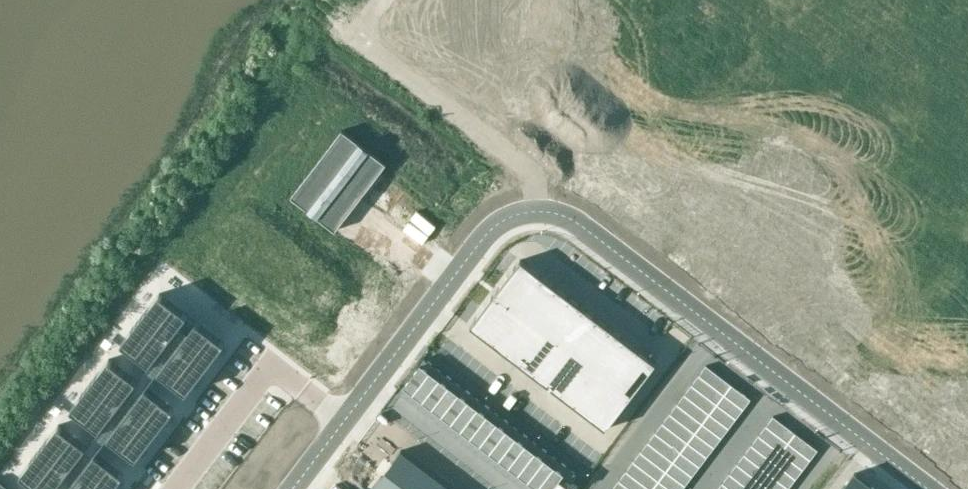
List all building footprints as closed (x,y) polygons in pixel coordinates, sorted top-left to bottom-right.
[(342,129),(291,196),(335,230),(386,163),(342,129)] [(520,259),(470,325),(606,428),(656,362),(520,259)] [(159,292),(121,342),(149,363),(188,313),(159,292)] [(196,320),(158,370),(186,392),(225,342),(196,320)] [(554,486),(558,488),(564,488),(568,484),(570,485),(578,474),(425,357),(399,391),(529,488),(551,488),(554,486)] [(109,358),(71,408),(99,429),(137,379),(109,358)] [(723,393),(731,383),(705,364),(698,374),(723,393)] [(723,393),(698,374),(691,383),(716,403),(723,393)] [(716,403),(691,383),(683,393),(709,412),(716,403)] [(742,408),(750,398),(731,383),(723,393),(742,408)] [(146,385),(108,436),(136,457),(174,408),(146,385)] [(683,393),(676,402),(701,422),(709,412),(683,393)] [(735,417),(742,408),(723,393),(716,403),(735,417)] [(694,431),(701,422),(676,402),(669,412),(694,431)] [(716,403),(709,412),(728,427),(735,417),(716,403)] [(687,441),(694,431),(669,412),(662,421),(687,441)] [(721,436),(728,427),(709,412),(701,422),(721,436)] [(791,429),(773,415),(766,425),(784,438),(791,429)] [(662,421),(654,431),(680,450),(687,441),(662,421)] [(701,422),(694,431),(713,446),(721,436),(701,422)] [(20,473),(41,488),(53,488),(86,445),(58,423),(20,473)] [(766,425),(759,434),(781,451),(788,442),(784,438),(766,425)] [(788,442),(795,432),(791,429),(784,438),(788,442)] [(647,441),(672,460),(680,450),(654,431),(647,441)] [(706,455),(713,446),(694,431),(687,441),(706,455)] [(795,432),(788,442),(793,445),(800,436),(795,432)] [(781,451),(759,434),(751,444),(774,461),(781,451)] [(800,436),(793,445),(810,459),(818,449),(800,436)] [(640,450),(665,469),(672,460),(647,441),(640,450)] [(687,441),(680,450),(699,465),(706,455),(687,441)] [(781,451),(803,468),(810,459),(793,445),(788,442),(781,451)] [(744,453),(766,470),(774,461),(751,444),(744,453)] [(372,488),(373,488),(452,488),(401,450),(372,488)] [(640,450),(632,460),(658,479),(665,469),(640,450)] [(699,465),(680,450),(672,460),(692,474),(699,465)] [(67,488),(111,488),(124,473),(96,451),(67,488)] [(796,478),(803,468),(781,451),(774,461),(796,478)] [(737,463),(759,480),(766,470),(744,453),(737,463)] [(625,469),(651,488),(658,479),(632,460),(625,469)] [(684,484),(692,474),(672,460),(665,469),(684,484)] [(796,478),(774,461),(766,470),(789,487),(796,478)] [(729,473),(751,488),(752,488),(759,480),(737,463),(729,473)] [(631,488),(650,488),(651,488),(625,469),(618,479),(631,488)] [(671,488),(680,488),(684,484),(665,469),(658,479),(671,488)] [(759,480),(771,488),(787,488),(789,487),(766,470),(759,480)] [(842,488),(877,488),(854,472),(842,488)] [(729,473),(722,482),(731,488),(751,488),(729,473)] [(612,488),(631,488),(618,479),(611,488),(612,488)] [(658,479),(651,488),(671,488),(658,479)] [(0,480),(0,488),(12,488),(0,480)] [(759,480),(752,488),(771,488),(759,480)]
